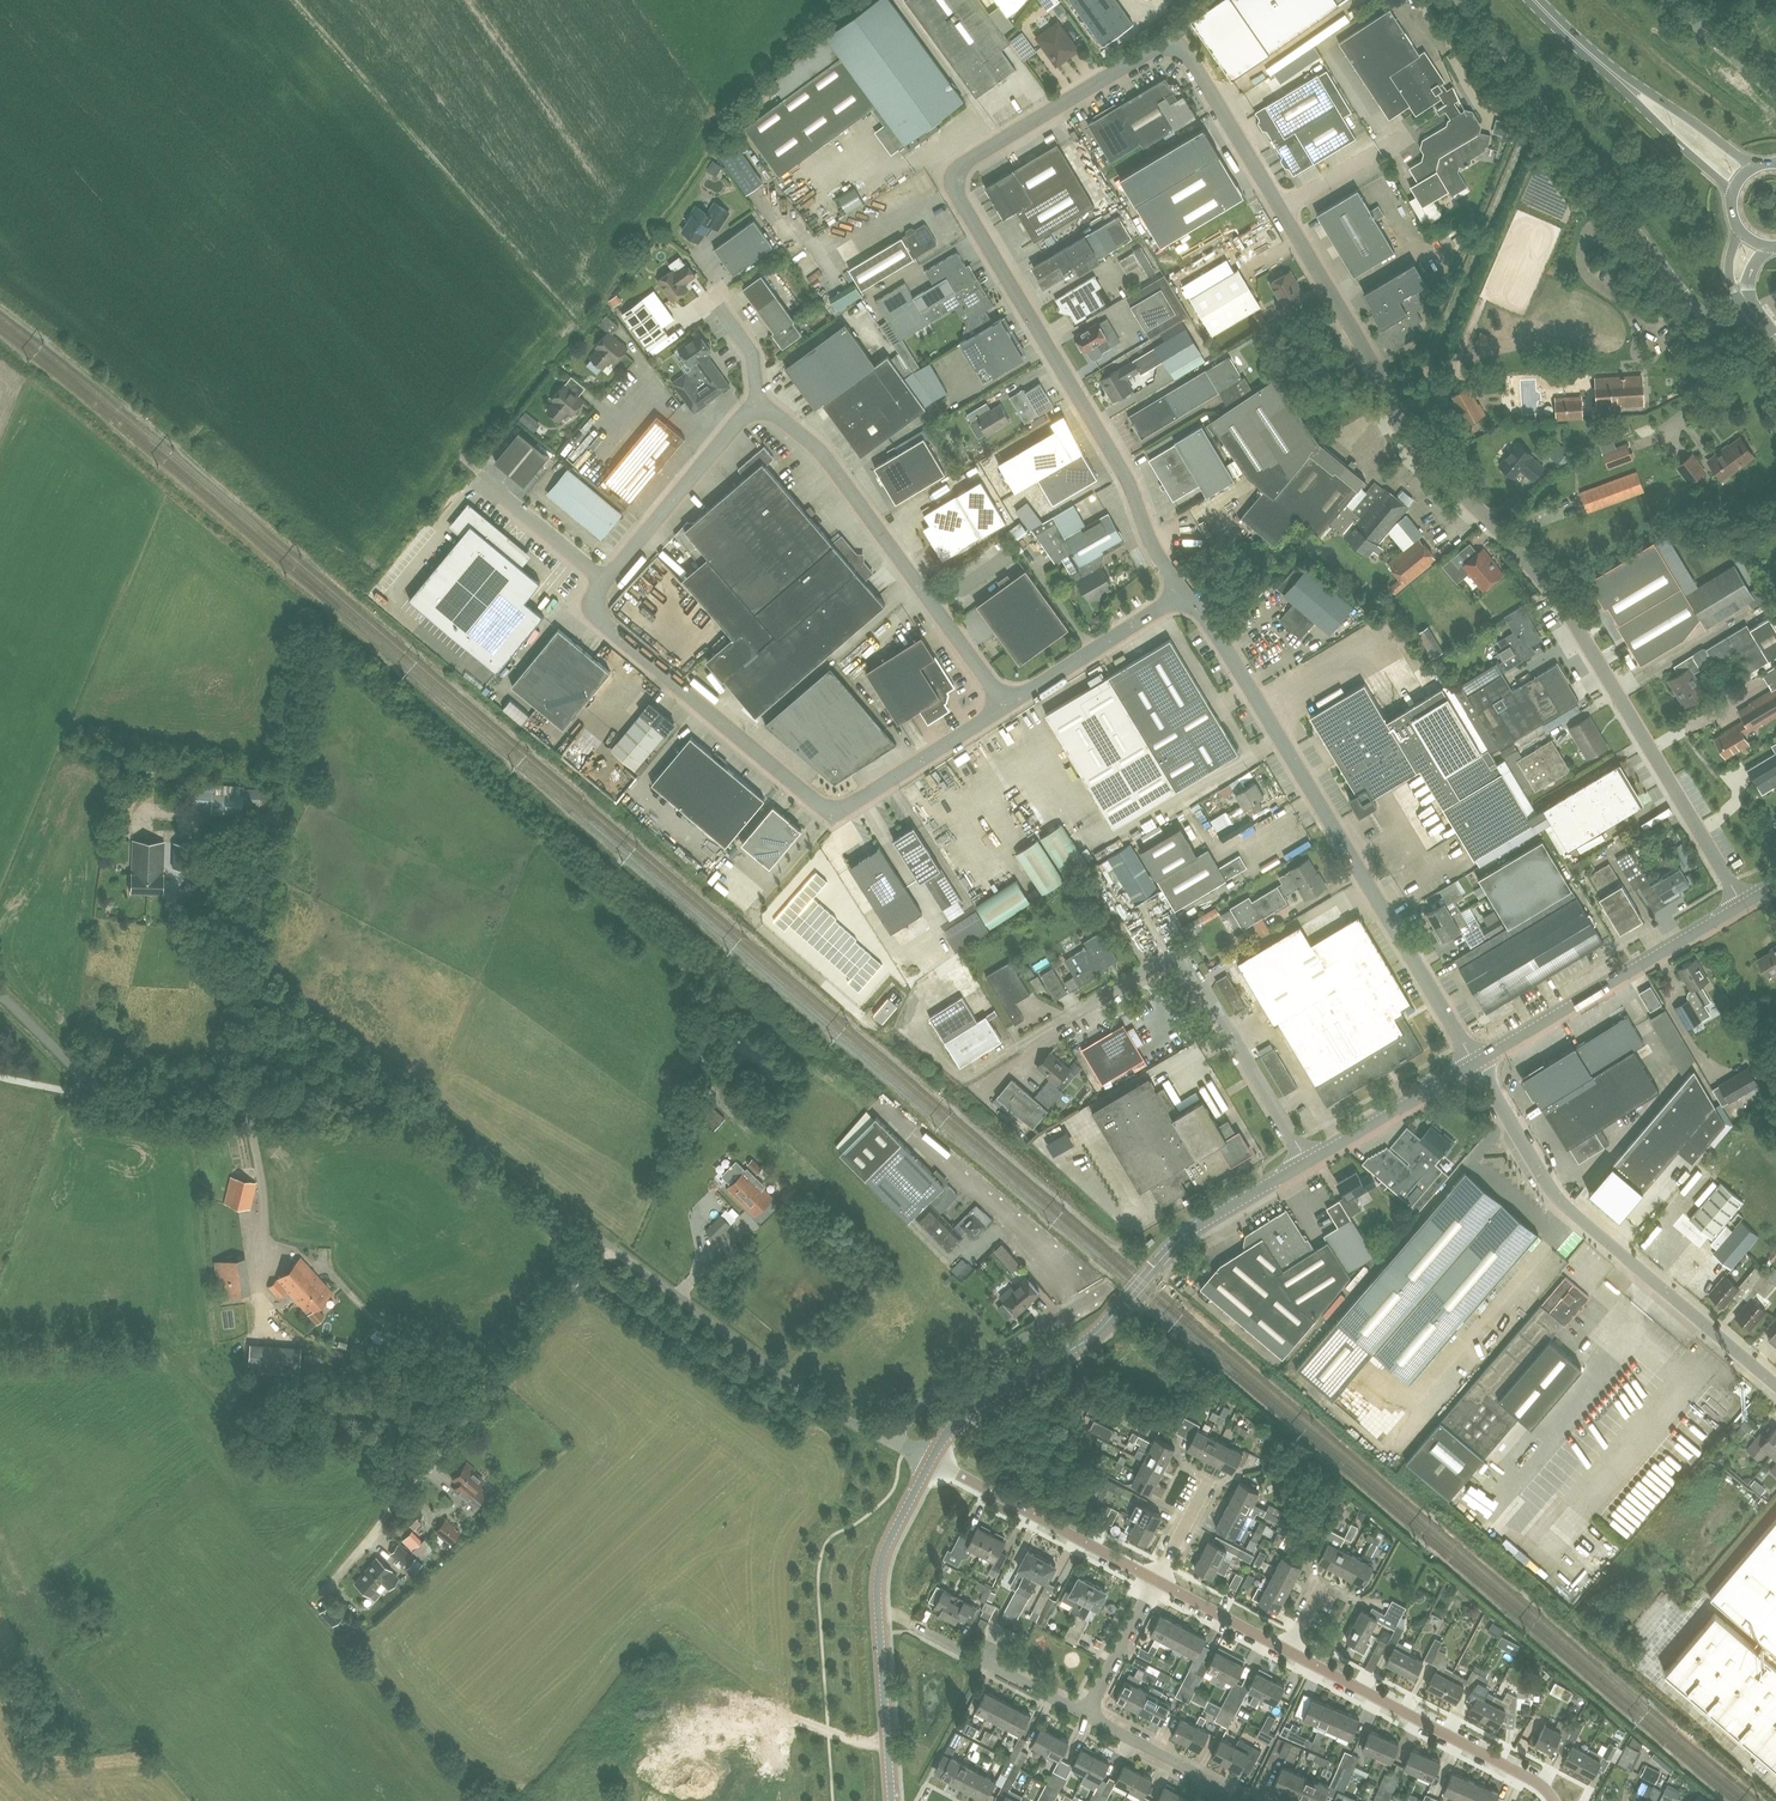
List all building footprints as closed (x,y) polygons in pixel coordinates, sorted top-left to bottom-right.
[(885,124),(876,130),(893,153),(899,148),(904,155),(930,136),(940,129),(935,122),(963,101),(890,0),(878,0),(798,57),(773,83),(784,99),(745,127),(773,165),(866,98),(885,124)] [(1017,69),(1003,50),(1012,43),(981,0),(906,0),(977,98),(1017,69)] [(1025,0),(996,0),(1007,16),(1018,9),(1025,0)] [(1047,10),(1060,1),(1059,0),(1039,0),(1047,10)] [(1300,33),(1339,6),(1338,4),(1345,0),(1222,0),(1192,21),(1232,79),(1300,33)] [(1340,43),(1383,108),(1383,109),(1389,118),(1399,112),(1400,112),(1410,106),(1416,115),(1442,98),(1445,104),(1439,108),(1443,106),(1445,111),(1456,104),(1455,103),(1460,100),(1460,101),(1461,101),(1454,85),(1453,86),(1447,90),(1443,84),(1445,82),(1425,51),(1420,55),(1390,9),(1340,43)] [(1057,63),(1076,50),(1058,25),(1039,38),(1057,63)] [(1274,142),(1343,98),(1326,70),(1318,75),(1256,112),(1274,142)] [(1166,78),(1119,106),(1088,125),(1111,162),(1142,143),(1145,147),(1196,117),(1183,96),(1178,99),(1166,78)] [(1356,138),(1344,117),(1351,112),(1343,98),(1274,142),(1294,175),(1356,138)] [(1463,111),(1461,113),(1456,104),(1445,111),(1450,119),(1449,120),(1447,126),(1425,140),(1423,149),(1426,154),(1424,161),(1410,169),(1418,182),(1411,186),(1416,195),(1409,200),(1425,225),(1442,214),(1433,200),(1449,191),(1452,195),(1467,186),(1458,171),(1459,166),(1464,168),(1470,164),(1471,159),(1485,151),(1486,147),(1482,146),(1480,143),(1481,139),(1480,139),(1478,135),(1480,127),(1473,114),(1463,111)] [(1204,128),(1120,178),(1160,246),(1244,196),(1204,128)] [(1074,141),(1079,138),(1075,131),(1070,134),(1074,141)] [(763,182),(735,142),(717,154),(745,194),(763,182)] [(1002,219),(1015,211),(1017,210),(1036,241),(1094,205),(1057,144),(984,189),(990,199),(989,199),(995,209),(996,209),(1002,219)] [(853,185),(836,195),(847,214),(864,203),(853,185)] [(1396,251),(1377,219),(1384,215),(1378,205),(1371,210),(1359,189),(1317,214),(1354,276),(1396,251)] [(697,243),(706,231),(711,224),(718,229),(730,212),(716,202),(708,214),(697,206),(691,214),(693,216),(683,231),(689,235),(688,237),(697,243)] [(1085,236),(1034,267),(1044,284),(1086,259),(1092,269),(1101,264),(1098,258),(1132,238),(1119,216),(1089,233),(1085,236)] [(755,220),(715,248),(734,275),(774,246),(755,220)] [(925,224),(915,230),(911,227),(906,231),(905,235),(849,268),(861,289),(937,245),(936,241),(927,225),(925,224)] [(1148,276),(1155,271),(1141,246),(1134,250),(1148,276)] [(885,333),(892,329),(974,281),(980,277),(973,280),(965,267),(972,263),(971,263),(965,266),(957,252),(925,271),(934,285),(914,297),(905,283),(875,301),(887,320),(880,325),(885,333)] [(1133,252),(1119,261),(1126,273),(1140,264),(1133,252)] [(668,264),(673,270),(659,280),(673,300),(688,289),(684,284),(696,276),(687,263),(686,264),(680,255),(668,264)] [(1182,285),(1212,334),(1213,336),(1261,307),(1239,270),(1235,272),(1230,264),(1226,259),(1182,285)] [(1408,342),(1419,335),(1413,325),(1421,319),(1416,310),(1425,304),(1419,293),(1416,289),(1427,283),(1422,275),(1415,262),(1404,268),(1404,267),(1373,286),(1364,292),(1397,348),(1408,342)] [(1285,307),(1304,295),(1290,272),(1271,283),(1285,307)] [(742,289),(774,332),(772,333),(783,348),(802,334),(794,322),(795,320),(762,274),(742,289)] [(1126,297),(1150,337),(1188,315),(1165,274),(1126,297)] [(1095,275),(1056,298),(1055,299),(1059,307),(1065,308),(1068,313),(1070,314),(1075,321),(1104,304),(1096,290),(1101,286),(1095,275)] [(973,326),(989,316),(985,310),(993,306),(987,295),(990,293),(989,292),(983,296),(974,281),(892,329),(885,333),(893,345),(902,339),(961,304),(971,319),(970,321),(973,326)] [(670,336),(663,327),(674,318),(654,290),(642,299),(623,313),(650,351),(670,336)] [(628,348),(611,334),(619,326),(606,315),(599,324),(608,332),(596,347),(599,349),(591,358),(603,368),(611,359),(615,363),(628,348)] [(973,326),(977,333),(993,323),(989,316),(973,326)] [(1025,357),(1022,353),(1001,318),(993,323),(977,333),(960,343),(984,382),(1025,357)] [(1201,353),(1187,330),(1182,320),(1160,332),(1166,342),(1156,348),(1163,360),(1170,372),(1201,353)] [(1102,352),(1103,352),(1112,346),(1098,322),(1075,336),(1084,352),(1087,350),(1091,359),(1095,359),(1101,356),(1102,352)] [(823,403),(876,365),(845,323),(785,367),(816,408),(823,403)] [(699,334),(679,349),(691,365),(693,363),(698,370),(689,377),(686,374),(674,383),(695,412),(729,387),(706,354),(711,350),(710,348),(711,346),(711,344),(710,342),(707,341),(705,342),(699,334)] [(1127,379),(1139,372),(1140,374),(1163,360),(1156,348),(1155,346),(1154,346),(1154,347),(1133,359),(1134,360),(1101,379),(1114,401),(1134,389),(1127,379)] [(913,355),(906,360),(914,371),(921,368),(913,355)] [(888,356),(876,365),(823,403),(861,455),(926,408),(888,356)] [(1206,370),(1219,392),(1220,392),(1219,391),(1243,378),(1230,356),(1207,370),(1206,370)] [(930,362),(914,372),(934,400),(947,392),(934,369),(930,362)] [(1219,392),(1206,370),(1129,416),(1142,438),(1219,392)] [(1274,373),(1208,416),(1209,417),(1248,475),(1262,484),(1238,514),(1274,541),(1295,513),(1317,531),(1366,475),(1317,437),(1274,373)] [(555,401),(547,411),(559,421),(567,412),(572,415),(584,401),(570,389),(577,381),(572,376),(565,385),(565,384),(552,399),(555,401)] [(1595,380),(1596,408),(1643,406),(1641,377),(1595,380)] [(1025,423),(1054,406),(1040,384),(1025,392),(1025,391),(1021,391),(1010,398),(1025,423)] [(1490,412),(1485,384),(1465,388),(1470,416),(1490,412)] [(1582,396),(1555,397),(1556,421),(1583,419),(1582,396)] [(983,414),(979,407),(967,415),(971,422),(977,419),(987,435),(1010,422),(1000,404),(983,414)] [(657,415),(637,439),(665,462),(685,438),(667,423),(657,415)] [(1038,479),(1053,505),(1097,480),(1082,454),(1077,444),(1076,444),(1065,424),(999,463),(1016,492),(1038,479)] [(1175,443),(1149,459),(1163,483),(1161,484),(1164,489),(1166,488),(1173,501),(1200,485),(1206,496),(1234,479),(1202,425),(1174,441),(1175,443)] [(520,431),(495,461),(525,486),(550,456),(520,431)] [(1598,441),(1602,453),(1608,468),(1632,459),(1627,444),(1615,448),(1611,437),(1598,441)] [(1722,479),(1753,456),(1740,438),(1723,450),(1722,449),(1708,460),(1722,479)] [(632,503),(665,462),(637,439),(604,480),(632,503)] [(925,439),(875,467),(896,504),(946,475),(925,439)] [(1555,440),(1545,453),(1558,463),(1559,462),(1562,464),(1570,455),(1567,452),(1568,451),(1555,440)] [(1534,478),(1544,467),(1530,456),(1532,454),(1518,443),(1500,465),(1514,476),(1521,467),(1534,478)] [(675,535),(700,564),(683,579),(735,638),(743,631),(759,649),(776,635),(779,639),(831,594),(848,580),(855,588),(864,580),(873,573),(842,537),(833,544),(766,465),(774,458),(764,447),(738,469),(746,478),(694,522),(688,522),(675,535)] [(1692,453),(1677,464),(1675,466),(1689,485),(1706,472),(1692,453)] [(567,470),(548,493),(602,538),(622,515),(567,470)] [(1637,471),(1580,492),(1587,513),(1644,492),(1637,471)] [(981,481),(924,515),(930,526),(924,529),(943,561),(1006,522),(981,481)] [(1386,488),(1384,490),(1374,482),(1351,510),(1361,518),(1355,525),(1360,530),(1363,525),(1382,541),(1409,508),(1386,488)] [(1035,511),(1027,501),(1016,510),(1023,520),(1035,511)] [(1078,572),(1084,569),(1082,567),(1125,542),(1110,515),(1087,528),(1074,505),(1052,518),(1032,529),(1034,533),(1055,562),(1061,558),(1071,576),(1073,575),(1078,572)] [(463,535),(409,599),(498,672),(544,616),(526,601),(541,583),(497,546),(499,543),(503,547),(507,542),(503,539),(505,536),(470,507),(453,527),(463,535)] [(1761,520),(1766,529),(1775,523),(1775,511),(1761,520)] [(1360,530),(1355,525),(1346,536),(1369,555),(1382,541),(1363,525),(1360,530)] [(1665,532),(1587,579),(1604,607),(1606,605),(1617,624),(1640,663),(1683,638),(1700,619),(1706,628),(1754,598),(1734,565),(1698,587),(1665,532)] [(1404,550),(1398,555),(1388,563),(1398,580),(1389,587),(1395,595),(1436,560),(1418,538),(1404,550)] [(1470,543),(1443,566),(1457,583),(1470,572),(1484,589),(1502,574),(1491,560),(1492,559),(1483,549),(1479,553),(1470,543)] [(1298,563),(1277,587),(1285,594),(1306,570),(1298,563)] [(1073,575),(1079,586),(1081,585),(1090,601),(1113,587),(1102,567),(1091,573),(1087,567),(1084,569),(1078,572),(1073,575)] [(1330,633),(1353,607),(1308,567),(1306,570),(1285,594),(1296,603),(1281,620),(1301,638),(1315,621),(1330,633)] [(1070,628),(1027,569),(977,605),(1020,664),(1070,628)] [(779,639),(776,635),(759,649),(743,631),(735,638),(709,661),(756,716),(885,605),(864,580),(855,588),(848,580),(831,594),(779,639)] [(1502,661),(1497,664),(1502,673),(1507,670),(1536,652),(1532,645),(1540,640),(1533,629),(1535,627),(1522,606),(1505,616),(1515,632),(1506,637),(1504,635),(1497,640),(1501,647),(1496,650),(1502,661)] [(1693,658),(1697,664),(1689,669),(1693,674),(1713,661),(1715,665),(1735,653),(1748,673),(1751,677),(1775,662),(1775,618),(1775,616),(1770,619),(1769,618),(1749,630),(1746,624),(1705,649),(1702,648),(1694,653),(1693,658)] [(1428,626),(1413,635),(1420,647),(1423,645),(1431,658),(1443,651),(1428,626)] [(512,686),(538,707),(586,649),(584,649),(559,629),(512,686)] [(922,636),(867,671),(899,723),(920,710),(929,724),(950,711),(945,703),(947,702),(949,694),(947,692),(955,688),(922,636)] [(1239,753),(1171,639),(1109,677),(1176,790),(1239,753)] [(586,649),(538,707),(564,729),(611,672),(586,651),(586,649)] [(1460,684),(1452,689),(1491,754),(1499,749),(1580,701),(1557,663),(1502,696),(1493,680),(1503,674),(1502,673),(1497,664),(1496,662),(1460,684)] [(831,668),(765,724),(835,783),(897,744),(831,668)] [(1693,674),(1689,669),(1689,668),(1669,680),(1677,693),(1678,692),(1687,706),(1705,695),(1705,693),(1709,691),(1710,686),(1706,679),(1701,678),(1697,681),(1693,674)] [(1109,677),(1081,693),(1046,714),(1114,828),(1176,790),(1109,677)] [(1418,771),(1417,769),(1387,720),(1365,683),(1311,716),(1358,794),(1350,798),(1361,816),(1378,805),(1374,797),(1418,771)] [(1481,774),(1491,769),(1442,687),(1387,720),(1417,769),(1418,771),(1421,769),(1444,807),(1485,782),(1481,774)] [(1775,716),(1775,688),(1750,704),(1751,705),(1739,712),(1744,720),(1729,729),(1730,730),(1714,739),(1725,758),(1748,744),(1743,735),(1761,724),(1775,716)] [(651,703),(637,719),(611,750),(635,770),(674,723),(651,703)] [(1607,747),(1589,717),(1571,729),(1588,758),(1607,747)] [(765,799),(691,737),(652,784),(726,846),(765,799)] [(1536,749),(1522,757),(1518,749),(1504,757),(1505,758),(1527,795),(1535,791),(1554,780),(1571,770),(1552,739),(1536,749)] [(1771,745),(1775,753),(1747,770),(1754,782),(1756,786),(1757,785),(1762,794),(1775,786),(1775,742),(1771,745)] [(145,769),(156,770),(157,755),(147,754),(145,769)] [(1497,765),(1491,769),(1481,774),(1485,782),(1444,807),(1474,858),(1508,838),(1512,845),(1545,826),(1552,822),(1544,808),(1536,812),(1527,795),(1505,758),(1496,764),(1497,765)] [(645,759),(636,770),(640,774),(650,763),(645,759)] [(1642,805),(1617,764),(1544,808),(1552,822),(1568,849),(1642,805)] [(1228,814),(1232,821),(1230,822),(1224,812),(1212,819),(1220,831),(1218,832),(1223,841),(1253,824),(1248,817),(1262,808),(1257,800),(1264,796),(1256,782),(1236,794),(1243,805),(1228,814)] [(242,816),(242,811),(259,813),(259,804),(272,805),(272,791),(260,790),(260,789),(244,788),(244,786),(189,783),(187,807),(211,808),(210,814),(242,816)] [(774,806),(742,844),(770,868),(802,830),(783,814),(774,806)] [(1040,838),(1066,878),(1089,863),(1062,823),(1040,838)] [(921,882),(923,880),(942,910),(960,898),(914,826),(893,840),(921,882)] [(1151,853),(1162,873),(1197,852),(1185,832),(1151,853)] [(1038,839),(1016,853),(1042,894),(1064,880),(1038,839)] [(148,846),(149,840),(133,840),(131,891),(147,891),(148,878),(148,875),(146,875),(146,872),(148,872),(148,862),(146,861),(146,853),(150,854),(151,846),(148,846)] [(164,841),(149,840),(148,846),(151,846),(150,854),(146,853),(146,861),(148,862),(148,872),(146,872),(146,875),(148,875),(148,878),(147,891),(162,892),(164,841)] [(1540,908),(1552,901),(1572,889),(1543,840),(1511,859),(1540,908)] [(191,868),(192,848),(192,842),(174,842),(173,867),(191,868)] [(1683,843),(1674,848),(1686,867),(1695,861),(1683,843)] [(1158,890),(1131,845),(1108,858),(1135,904),(1158,890)] [(1210,845),(1158,876),(1176,906),(1247,865),(1240,853),(1220,864),(1210,845)] [(922,912),(907,888),(881,848),(870,855),(869,853),(859,854),(855,849),(855,850),(861,860),(850,867),(891,931),(922,912)] [(1644,884),(1646,888),(1650,886),(1647,882),(1648,881),(1630,851),(1616,859),(1635,890),(1644,884)] [(1508,927),(1514,924),(1533,913),(1540,908),(1511,859),(1479,878),(1508,927)] [(1237,903),(1231,907),(1230,907),(1231,908),(1220,915),(1230,932),(1235,929),(1236,931),(1242,928),(1243,929),(1253,923),(1260,935),(1269,929),(1262,917),(1287,903),(1282,895),(1299,885),(1306,898),(1325,887),(1308,860),(1290,871),(1278,878),(1282,884),(1277,887),(1277,886),(1252,901),(1249,896),(1237,903)] [(1654,884),(1650,886),(1646,888),(1642,891),(1654,912),(1670,902),(1667,897),(1679,890),(1689,884),(1684,876),(1679,868),(1653,883),(1654,884)] [(818,871),(776,919),(786,929),(791,923),(815,944),(852,977),(846,984),(857,993),(881,967),(854,943),(857,940),(835,920),(838,917),(815,896),(829,880),(818,871)] [(1592,874),(1589,876),(1601,896),(1599,897),(1620,932),(1643,918),(1616,874),(1599,884),(1592,874)] [(989,928),(1031,902),(1016,879),(975,906),(989,928)] [(1440,891),(1447,903),(1462,894),(1454,882),(1440,891)] [(1572,889),(1552,901),(1584,954),(1604,942),(1572,889)] [(1533,913),(1564,965),(1584,954),(1552,901),(1540,908),(1533,913)] [(1433,922),(1436,927),(1461,911),(1459,912),(1456,907),(1450,911),(1445,903),(1426,914),(1426,916),(1429,922),(1432,923),(1433,922)] [(1219,912),(1216,907),(1192,920),(1192,921),(1195,926),(1196,926),(1219,912)] [(1487,925),(1482,928),(1486,936),(1504,927),(1495,910),(1483,917),(1487,925)] [(1469,924),(1461,911),(1436,927),(1438,931),(1437,932),(1436,934),(1440,940),(1442,940),(1463,928),(1466,934),(1480,925),(1477,919),(1469,924)] [(1533,913),(1514,924),(1545,977),(1564,965),(1533,913)] [(1238,963),(1259,999),(1266,1010),(1275,1025),(1279,1023),(1279,1024),(1337,989),(1328,973),(1375,944),(1357,916),(1310,945),(1299,926),(1238,963)] [(1192,921),(1189,922),(1184,925),(1187,931),(1191,937),(1196,934),(1193,930),(1197,928),(1196,926),(1195,926),(1192,921)] [(1514,924),(1508,927),(1494,936),(1526,989),(1545,977),(1514,924)] [(1072,990),(1079,986),(1098,975),(1097,972),(1117,960),(1101,931),(1083,942),(1085,946),(1086,947),(1073,954),(1083,971),(1064,982),(1069,989),(1072,990)] [(1494,936),(1475,947),(1506,1000),(1526,989),(1494,936)] [(1337,989),(1279,1024),(1317,1085),(1371,1052),(1382,1071),(1384,1070),(1390,1066),(1398,1062),(1399,1064),(1423,1050),(1406,1021),(1401,1014),(1403,1013),(1400,1010),(1411,1003),(1375,944),(1328,973),(1337,989)] [(1771,949),(1772,951),(1757,960),(1766,976),(1775,970),(1775,946),(1771,949)] [(1506,1000),(1475,947),(1455,959),(1487,1012),(1506,1000)] [(1695,960),(1679,969),(1701,1007),(1710,1002),(1700,985),(1707,980),(1695,960)] [(1030,994),(1011,961),(986,976),(1014,1025),(1023,1019),(1014,1003),(1030,994)] [(1053,968),(1040,975),(1055,1000),(1068,993),(1053,968)] [(1227,974),(1215,981),(1235,1014),(1246,1007),(1227,974)] [(1660,1004),(1649,986),(1638,992),(1649,1011),(1660,1004)] [(883,1023),(897,1006),(897,1005),(889,998),(888,998),(874,1015),(882,1023),(883,1023)] [(962,998),(956,1002),(930,1017),(945,1041),(960,1066),(1002,1041),(989,1019),(979,1025),(962,998)] [(1674,1008),(1686,1029),(1700,1021),(1688,1000),(1674,1008)] [(1568,1146),(1599,1127),(1659,1089),(1633,1049),(1643,1042),(1626,1015),(1576,1047),(1574,1045),(1544,1064),(1524,1076),(1541,1104),(1542,1105),(1540,1106),(1566,1147),(1568,1146)] [(1127,1030),(1123,1024),(1081,1049),(1103,1084),(1144,1059),(1137,1047),(1127,1030)] [(1133,1027),(1127,1030),(1137,1047),(1143,1044),(1133,1027)] [(1274,1048),(1260,1056),(1284,1095),(1298,1087),(1274,1048)] [(1383,1072),(1382,1071),(1371,1052),(1317,1085),(1315,1086),(1327,1106),(1337,1100),(1383,1072)] [(1038,1067),(1050,1078),(1034,1097),(1012,1078),(996,1097),(1033,1128),(1048,1109),(1047,1109),(1062,1091),(1055,1085),(1069,1069),(1050,1053),(1038,1067)] [(218,1072),(222,1059),(211,1055),(208,1065),(207,1068),(218,1072)] [(1642,1189),(1678,1149),(1692,1161),(1725,1122),(1716,1105),(1715,1105),(1694,1068),(1612,1163),(1642,1189)] [(1747,1068),(1718,1085),(1728,1102),(1757,1085),(1747,1068)] [(269,1074),(259,1072),(258,1080),(268,1081),(269,1074)] [(1235,1163),(1253,1153),(1239,1130),(1235,1132),(1228,1120),(1218,1126),(1203,1099),(1179,1113),(1165,1088),(1157,1093),(1148,1078),(1092,1112),(1139,1192),(1149,1186),(1161,1206),(1187,1191),(1180,1181),(1190,1176),(1196,1186),(1235,1163)] [(673,1080),(672,1099),(681,1100),(682,1080),(673,1080)] [(715,1130),(726,1118),(710,1103),(699,1115),(715,1130)] [(933,1172),(902,1141),(877,1116),(840,1152),(866,1178),(908,1221),(915,1215),(917,1217),(949,1250),(963,1236),(962,1234),(967,1229),(975,1238),(978,1234),(977,1233),(992,1219),(977,1204),(954,1227),(940,1213),(959,1194),(947,1182),(948,1181),(937,1169),(933,1172)] [(1387,1147),(1384,1150),(1434,1193),(1449,1175),(1442,1169),(1435,1164),(1442,1156),(1441,1155),(1447,1147),(1449,1148),(1455,1141),(1445,1133),(1443,1135),(1432,1126),(1421,1138),(1408,1127),(1391,1146),(1410,1162),(1408,1165),(1387,1147)] [(1609,1143),(1599,1127),(1568,1146),(1578,1162),(1609,1143)] [(1434,1193),(1384,1150),(1383,1149),(1381,1151),(1380,1151),(1377,1153),(1376,1153),(1374,1155),(1373,1154),(1370,1158),(1369,1157),(1363,1164),(1373,1173),(1411,1205),(1419,1211),(1434,1193)] [(752,1159),(747,1164),(756,1173),(762,1168),(752,1159)] [(749,1168),(728,1188),(756,1216),(774,1198),(760,1184),(762,1182),(749,1168)] [(1539,1233),(1466,1171),(1297,1368),(1333,1398),(1373,1351),(1410,1383),(1539,1233)] [(1350,1216),(1362,1209),(1355,1198),(1375,1185),(1368,1174),(1361,1179),(1356,1172),(1338,1183),(1345,1196),(1339,1199),(1340,1200),(1350,1216)] [(250,1209),(257,1182),(230,1176),(224,1202),(250,1209)] [(1194,1187),(1190,1180),(1184,1183),(1189,1191),(1194,1187)] [(1721,1182),(1689,1218),(1711,1238),(1716,1233),(1743,1201),(1721,1182)] [(1348,1271),(1367,1259),(1374,1255),(1350,1216),(1340,1200),(1326,1208),(1337,1227),(1325,1235),(1328,1240),(1312,1251),(1286,1210),(1246,1235),(1243,1249),(1220,1263),(1201,1287),(1283,1356),(1315,1319),(1319,1314),(1350,1275),(1348,1271)] [(247,1336),(241,1293),(251,1293),(247,1257),(236,1258),(231,1215),(209,1218),(225,1339),(247,1336)] [(721,1215),(706,1230),(716,1240),(731,1225),(721,1215)] [(1721,1244),(1716,1240),(1707,1249),(1730,1269),(1758,1236),(1741,1221),(1724,1240),(1721,1244)] [(1769,1259),(1764,1265),(1768,1267),(1773,1262),(1775,1258),(1775,1252),(1773,1250),(1767,1257),(1769,1259)] [(316,1307),(332,1292),(301,1257),(269,1286),(278,1297),(286,1290),(316,1323),(324,1316),(316,1307)] [(968,1263),(956,1275),(961,1280),(973,1268),(968,1263)] [(1739,1301),(1763,1273),(1755,1267),(1738,1287),(1724,1276),(1709,1294),(1723,1306),(1732,1295),(1739,1301)] [(1763,1273),(1739,1301),(1743,1297),(1748,1301),(1735,1316),(1750,1329),(1765,1310),(1752,1299),(1757,1291),(1764,1297),(1775,1284),(1763,1273)] [(1440,1421),(1406,1462),(1449,1498),(1483,1458),(1520,1415),(1499,1397),(1548,1339),(1562,1323),(1564,1325),(1579,1308),(1581,1310),(1584,1306),(1582,1305),(1589,1297),(1574,1284),(1572,1282),(1566,1276),(1541,1305),(1541,1304),(1440,1421)] [(1024,1306),(1040,1292),(1027,1277),(1014,1289),(1015,1290),(1004,1300),(1017,1314),(1025,1307),(1024,1306)] [(1621,1364),(1552,1444),(1627,1504),(1695,1428),(1639,1379),(1648,1368),(1645,1365),(1655,1354),(1635,1337),(1638,1334),(1635,1331),(1612,1356),(1621,1364)] [(1581,1368),(1548,1339),(1499,1397),(1520,1415),(1532,1425),(1581,1368)] [(1216,1421),(1219,1415),(1213,1412),(1210,1418),(1216,1421)] [(1219,1415),(1216,1421),(1222,1424),(1225,1418),(1219,1415)] [(1184,1417),(1176,1432),(1191,1440),(1187,1448),(1199,1454),(1208,1435),(1197,1429),(1199,1425),(1184,1417)] [(1109,1439),(1114,1430),(1095,1420),(1090,1429),(1109,1439)] [(1233,1429),(1239,1433),(1242,1427),(1236,1423),(1233,1429)] [(1242,1427),(1239,1433),(1245,1436),(1248,1430),(1242,1427)] [(1773,1454),(1775,1450),(1775,1428),(1766,1438),(1760,1433),(1746,1449),(1758,1459),(1767,1449),(1773,1454)] [(1130,1438),(1135,1441),(1150,1449),(1169,1459),(1175,1447),(1156,1437),(1152,1444),(1151,1441),(1133,1432),(1130,1438)] [(1220,1441),(1208,1435),(1199,1454),(1210,1460),(1220,1441)] [(1210,1460),(1222,1466),(1231,1447),(1220,1441),(1210,1460)] [(1231,1447),(1222,1466),(1233,1472),(1238,1464),(1244,1467),(1251,1453),(1245,1449),(1243,1453),(1231,1447)] [(1150,1449),(1144,1460),(1163,1470),(1169,1459),(1150,1449)] [(1121,1455),(1118,1461),(1124,1464),(1127,1458),(1121,1455)] [(1163,1470),(1144,1460),(1138,1471),(1157,1481),(1163,1470)] [(1124,1464),(1118,1461),(1115,1467),(1120,1470),(1124,1464)] [(486,1492),(478,1485),(483,1479),(471,1470),(473,1468),(466,1463),(453,1478),(457,1481),(452,1487),(458,1492),(475,1506),(480,1500),(486,1492)] [(1091,1472),(1089,1477),(1093,1498),(1095,1499),(1101,1502),(1112,1481),(1092,1471),(1091,1472)] [(1151,1493),(1157,1481),(1138,1471),(1132,1483),(1151,1493)] [(1241,1482),(1234,1493),(1254,1503),(1260,1492),(1241,1482)] [(1234,1493),(1229,1505),(1248,1515),(1250,1510),(1257,1513),(1260,1507),(1254,1503),(1234,1493)] [(1137,1520),(1155,1529),(1162,1516),(1136,1502),(1129,1516),(1137,1520)] [(1270,1504),(1267,1510),(1273,1513),(1276,1507),(1270,1504)] [(1229,1505),(1223,1516),(1247,1528),(1253,1517),(1248,1515),(1229,1505)] [(1112,1507),(1105,1520),(1105,1521),(1112,1525),(1119,1511),(1112,1507)] [(1147,1543),(1155,1529),(1137,1520),(1129,1516),(1128,1515),(1125,1521),(1134,1526),(1130,1533),(1147,1543)] [(1247,1528),(1223,1516),(1217,1527),(1240,1540),(1247,1528)] [(1287,1534),(1292,1524),(1281,1518),(1276,1528),(1287,1534)] [(1710,1596),(1775,1653),(1775,1519),(1710,1596)] [(446,1520),(437,1531),(451,1544),(460,1533),(446,1520)] [(1257,1526),(1258,1527),(1255,1533),(1261,1536),(1264,1530),(1270,1533),(1273,1527),(1260,1521),(1257,1526)] [(1357,1527),(1351,1524),(1348,1530),(1354,1533),(1357,1527)] [(968,1547),(981,1553),(991,1534),(990,1533),(991,1529),(982,1525),(979,1527),(978,1527),(973,1536),(962,1530),(951,1551),(963,1558),(968,1547)] [(1329,1567),(1339,1548),(1345,1537),(1326,1527),(1315,1550),(1321,1553),(1318,1560),(1329,1567)] [(996,1532),(993,1535),(991,1534),(981,1553),(995,1561),(992,1567),(991,1567),(988,1572),(997,1577),(999,1572),(1006,1558),(999,1554),(1005,1541),(1004,1540),(1005,1537),(996,1532)] [(418,1545),(417,1544),(405,1533),(400,1538),(412,1551),(412,1550),(422,1559),(433,1548),(424,1539),(418,1545)] [(1261,1536),(1255,1533),(1252,1539),(1258,1542),(1261,1536)] [(1371,1542),(1374,1536),(1368,1533),(1365,1539),(1371,1542)] [(1380,1539),(1374,1536),(1371,1542),(1377,1545),(1380,1539)] [(1223,1557),(1227,1549),(1209,1540),(1202,1554),(1220,1563),(1228,1568),(1231,1562),(1223,1557)] [(389,1553),(406,1569),(414,1575),(422,1565),(415,1559),(397,1543),(389,1553)] [(1254,1555),(1241,1548),(1237,1555),(1250,1562),(1254,1555)] [(1329,1567),(1340,1572),(1350,1553),(1339,1548),(1329,1567)] [(1011,1614),(1018,1618),(1033,1590),(1026,1587),(1042,1558),(1028,1550),(1019,1567),(1020,1568),(1010,1587),(1016,1590),(1005,1611),(1011,1614)] [(1261,1551),(1257,1557),(1263,1560),(1267,1554),(1261,1551)] [(1340,1572),(1352,1578),(1362,1559),(1350,1553),(1340,1572)] [(1362,1559),(1352,1578),(1363,1584),(1373,1565),(1368,1563),(1371,1557),(1365,1553),(1362,1560),(1362,1559)] [(1228,1568),(1220,1563),(1202,1554),(1195,1568),(1212,1577),(1216,1570),(1225,1574),(1228,1568)] [(1276,1567),(1296,1577),(1302,1566),(1283,1556),(1276,1567)] [(1260,1566),(1263,1560),(1257,1557),(1254,1563),(1260,1566)] [(380,1592),(375,1588),(381,1581),(389,1587),(398,1577),(390,1571),(391,1570),(377,1558),(356,1582),(370,1594),(375,1598),(380,1592)] [(1056,1565),(1042,1558),(1026,1587),(1033,1590),(1036,1592),(1041,1581),(1046,1584),(1033,1610),(1040,1613),(1049,1596),(1048,1596),(1054,1585),(1047,1581),(1056,1565)] [(1290,1589),(1296,1577),(1276,1567),(1270,1578),(1290,1589)] [(1236,1572),(1229,1586),(1236,1589),(1243,1576),(1236,1572)] [(1249,1574),(1245,1580),(1251,1583),(1255,1577),(1249,1574)] [(1079,1577),(1070,1593),(1066,1591),(1062,1599),(1073,1605),(1069,1611),(1076,1615),(1093,1584),(1079,1577)] [(1265,1590),(1284,1600),(1290,1589),(1270,1578),(1265,1590)] [(985,1602),(986,1601),(987,1598),(991,1591),(992,1588),(978,1580),(975,1586),(984,1591),(980,1599),(985,1602)] [(1248,1589),(1251,1583),(1245,1580),(1242,1586),(1248,1589)] [(1093,1584),(1076,1615),(1071,1625),(1076,1628),(1082,1618),(1084,1619),(1092,1606),(1097,1609),(1107,1592),(1093,1584)] [(947,1618),(958,1597),(937,1586),(929,1601),(936,1605),(933,1610),(947,1618)] [(1284,1600),(1265,1590),(1259,1587),(1252,1598),(1278,1612),(1284,1600)] [(1049,1596),(1040,1613),(1037,1621),(1044,1625),(1057,1600),(1049,1596)] [(980,1608),(958,1597),(947,1618),(962,1626),(965,1620),(971,1624),(980,1608)] [(1385,1614),(1399,1621),(1406,1607),(1392,1599),(1385,1614)] [(986,1601),(985,1602),(982,1609),(983,1610),(981,1615),(989,1620),(996,1606),(986,1601)] [(332,1602),(321,1611),(333,1624),(342,1615),(337,1609),(338,1608),(332,1602)] [(1370,1633),(1381,1612),(1372,1607),(1369,1614),(1361,1610),(1353,1624),(1370,1633)] [(1005,1626),(1011,1614),(1005,1611),(999,1622),(1005,1626)] [(1018,1618),(1011,1614),(1005,1626),(1012,1629),(1018,1618)] [(1157,1636),(1152,1645),(1158,1648),(1162,1639),(1173,1620),(1161,1614),(1151,1633),(1157,1636)] [(1714,1614),(1665,1672),(1697,1700),(1694,1704),(1744,1747),(1748,1743),(1754,1749),(1751,1753),(1775,1774),(1775,1666),(1714,1614)] [(989,1621),(981,1618),(975,1630),(983,1633),(989,1621)] [(1184,1626),(1173,1620),(1162,1639),(1174,1645),(1184,1626)] [(1493,1622),(1489,1628),(1498,1635),(1503,1628),(1493,1622)] [(1370,1643),(1365,1641),(1370,1633),(1353,1624),(1346,1639),(1353,1642),(1351,1647),(1364,1654),(1370,1643)] [(1071,1625),(1064,1637),(1075,1643),(1082,1631),(1076,1628),(1071,1625)] [(1404,1628),(1397,1625),(1390,1638),(1396,1642),(1397,1642),(1398,1641),(1404,1628)] [(1195,1632),(1184,1626),(1174,1645),(1185,1651),(1195,1632)] [(1195,1632),(1185,1651),(1196,1657),(1207,1638),(1195,1632)] [(1501,1635),(1497,1644),(1515,1654),(1519,1645),(1501,1635)] [(1442,1641),(1435,1637),(1434,1640),(1424,1659),(1431,1663),(1438,1649),(1442,1641)] [(1093,1644),(1099,1648),(1102,1641),(1096,1638),(1093,1644)] [(1387,1642),(1380,1639),(1373,1653),(1380,1657),(1387,1642)] [(1386,1663),(1400,1670),(1409,1654),(1411,1648),(1398,1641),(1397,1642),(1396,1642),(1394,1646),(1386,1663)] [(1152,1645),(1149,1651),(1141,1647),(1137,1654),(1151,1661),(1155,1654),(1154,1654),(1158,1648),(1152,1645)] [(1217,1684),(1221,1676),(1231,1658),(1226,1655),(1228,1652),(1220,1648),(1218,1651),(1217,1651),(1207,1670),(1213,1674),(1210,1680),(1217,1684)] [(1445,1652),(1438,1649),(1431,1663),(1438,1666),(1427,1687),(1441,1694),(1453,1673),(1446,1669),(1445,1652)] [(1423,1661),(1409,1654),(1400,1670),(1414,1677),(1423,1661)] [(1136,1657),(1132,1664),(1145,1671),(1149,1664),(1136,1657)] [(1235,1660),(1231,1658),(1221,1676),(1217,1684),(1223,1687),(1228,1679),(1235,1683),(1236,1682),(1245,1665),(1244,1665),(1245,1661),(1237,1657),(1235,1660)] [(1162,1667),(1165,1661),(1159,1658),(1156,1664),(1162,1667)] [(1171,1664),(1165,1661),(1162,1667),(1168,1670),(1171,1664)] [(1158,1676),(1161,1670),(1155,1667),(1152,1673),(1158,1676)] [(1235,1714),(1243,1701),(1248,1690),(1255,1693),(1249,1703),(1256,1706),(1261,1697),(1262,1697),(1271,1679),(1267,1676),(1269,1673),(1260,1669),(1259,1672),(1258,1672),(1251,1684),(1245,1681),(1242,1685),(1236,1698),(1229,1711),(1235,1714)] [(1161,1670),(1158,1676),(1164,1680),(1167,1674),(1161,1670)] [(1183,1683),(1189,1686),(1196,1673),(1189,1670),(1183,1683)] [(1473,1670),(1466,1684),(1472,1687),(1479,1673),(1473,1670)] [(1189,1686),(1196,1690),(1203,1677),(1196,1673),(1189,1686)] [(1467,1680),(1453,1673),(1441,1694),(1456,1702),(1464,1685),(1467,1680)] [(1473,1687),(1466,1699),(1474,1703),(1469,1711),(1483,1719),(1495,1696),(1487,1692),(1488,1690),(1490,1686),(1488,1685),(1487,1677),(1479,1673),(1472,1687),(1473,1687)] [(1271,1679),(1262,1697),(1275,1704),(1285,1686),(1271,1679)] [(1128,1705),(1138,1686),(1126,1680),(1116,1699),(1128,1705)] [(1242,1685),(1236,1682),(1235,1683),(1222,1707),(1229,1711),(1236,1698),(1242,1685)] [(1554,1682),(1549,1692),(1568,1702),(1573,1692),(1554,1682)] [(1189,1686),(1183,1683),(1176,1696),(1183,1700),(1189,1686)] [(1149,1692),(1138,1686),(1128,1705),(1139,1711),(1149,1692)] [(1196,1690),(1189,1686),(1183,1700),(1189,1703),(1196,1690)] [(977,1691),(969,1706),(976,1709),(984,1694),(977,1691)] [(987,1716),(997,1697),(986,1691),(984,1694),(976,1709),(975,1710),(987,1716)] [(1507,1691),(1503,1700),(1495,1696),(1483,1719),(1497,1726),(1505,1711),(1508,1713),(1515,1714),(1517,1698),(1517,1696),(1507,1691)] [(1139,1711),(1150,1717),(1160,1698),(1149,1692),(1139,1711)] [(1008,1703),(997,1697),(987,1716),(998,1722),(1008,1703)] [(1160,1698),(1150,1717),(1162,1723),(1172,1704),(1160,1698)] [(1295,1714),(1303,1718),(1315,1723),(1324,1703),(1312,1698),(1309,1705),(1301,1701),(1295,1714)] [(1020,1709),(1008,1703),(998,1722),(1009,1728),(1020,1709)] [(1324,1703),(1315,1723),(1327,1728),(1336,1708),(1324,1703)] [(1215,1720),(1222,1724),(1229,1711),(1222,1707),(1215,1720)] [(1347,1714),(1336,1708),(1327,1728),(1339,1733),(1347,1714)] [(1020,1709),(1009,1728),(1021,1734),(1031,1715),(1020,1709)] [(1229,1711),(1222,1724),(1228,1728),(1235,1714),(1229,1711)] [(1347,1714),(1339,1733),(1351,1739),(1360,1719),(1347,1714)] [(964,1715),(957,1728),(964,1732),(971,1719),(964,1715)] [(1195,1725),(1186,1743),(1199,1750),(1209,1732),(1201,1728),(1206,1718),(1200,1715),(1199,1718),(1195,1725)] [(1269,1715),(1262,1728),(1269,1732),(1276,1719),(1269,1715)] [(1195,1725),(1189,1721),(1182,1718),(1172,1735),(1186,1743),(1195,1725)] [(1554,1729),(1545,1724),(1534,1745),(1543,1750),(1544,1747),(1552,1751),(1559,1737),(1565,1741),(1567,1737),(1573,1727),(1559,1720),(1554,1729)] [(1293,1723),(1287,1737),(1294,1741),(1300,1727),(1293,1723)] [(1573,1727),(1567,1737),(1574,1741),(1582,1727),(1575,1723),(1573,1727)] [(1046,1753),(1055,1735),(1042,1727),(1032,1745),(1046,1753)] [(1261,1730),(1257,1737),(1270,1744),(1273,1739),(1274,1737),(1261,1730)] [(962,1735),(956,1731),(949,1745),(955,1748),(962,1735)] [(1376,1756),(1385,1737),(1371,1731),(1363,1750),(1376,1756)] [(981,1741),(987,1744),(990,1738),(984,1735),(981,1741)] [(1069,1742),(1055,1735),(1046,1753),(1059,1760),(1069,1742)] [(1399,1743),(1385,1737),(1376,1756),(1390,1762),(1399,1743)] [(996,1741),(990,1738),(987,1744),(993,1747),(996,1741)] [(1226,1764),(1235,1746),(1222,1739),(1212,1757),(1226,1764)] [(1239,1739),(1236,1746),(1235,1746),(1226,1764),(1228,1765),(1229,1764),(1232,1765),(1230,1768),(1238,1773),(1239,1771),(1240,1771),(1243,1765),(1250,1768),(1254,1760),(1256,1761),(1262,1751),(1239,1739)] [(1320,1745),(1314,1742),(1308,1739),(1305,1746),(1317,1751),(1320,1745)] [(1279,1755),(1286,1758),(1292,1744),(1285,1741),(1279,1755)] [(1610,1742),(1603,1755),(1603,1756),(1610,1759),(1617,1746),(1610,1742)] [(976,1750),(982,1753),(985,1747),(979,1744),(976,1750)] [(1324,1753),(1326,1747),(1320,1745),(1317,1751),(1324,1753)] [(1564,1761),(1578,1769),(1587,1752),(1572,1745),(1564,1761)] [(1015,1746),(1008,1760),(1014,1763),(1021,1750),(1015,1746)] [(1086,1774),(1095,1756),(1094,1755),(1095,1752),(1084,1746),(1083,1749),(1081,1749),(1072,1766),(1086,1774)] [(991,1750),(985,1747),(982,1753),(988,1756),(991,1750)] [(1589,1748),(1587,1752),(1578,1769),(1592,1776),(1603,1756),(1603,1755),(1598,1753),(1589,1748)] [(952,1782),(962,1763),(951,1757),(953,1753),(946,1749),(934,1771),(941,1774),(941,1775),(952,1782)] [(1418,1774),(1426,1755),(1412,1749),(1404,1768),(1418,1774)] [(1014,1763),(1021,1767),(1028,1753),(1021,1750),(1014,1763)] [(1313,1760),(1316,1754),(1310,1751),(1307,1758),(1313,1760)] [(1339,1765),(1346,1768),(1352,1754),(1345,1751),(1339,1765)] [(1316,1754),(1313,1760),(1319,1763),(1322,1757),(1316,1754)] [(1352,1754),(1346,1768),(1353,1771),(1359,1758),(1352,1754)] [(1441,1762),(1426,1755),(1418,1774),(1433,1780),(1441,1762)] [(1109,1763),(1095,1756),(1086,1774),(1100,1781),(1109,1763)] [(1322,1757),(1319,1763),(1325,1765),(1327,1759),(1322,1757)] [(1007,1776),(1014,1763),(1008,1760),(1001,1773),(1007,1776)] [(952,1782),(963,1788),(974,1769),(962,1763),(952,1782)] [(1023,1797),(1009,1790),(1021,1767),(1014,1763),(1007,1776),(995,1799),(999,1800),(1020,1800),(1023,1797)] [(1115,1782),(1129,1789),(1138,1771),(1125,1764),(1115,1782)] [(1646,1764),(1641,1775),(1640,1776),(1655,1783),(1660,1772),(1646,1764)] [(1333,1779),(1340,1782),(1346,1768),(1339,1765),(1333,1779)] [(1285,1791),(1294,1772),(1282,1766),(1274,1786),(1285,1791)] [(1346,1768),(1340,1782),(1347,1785),(1353,1771),(1346,1768)] [(963,1788),(975,1794),(985,1775),(974,1769),(963,1788)] [(1046,1784),(1053,1788),(1060,1774),(1053,1771),(1046,1784)] [(1152,1779),(1138,1771),(1129,1789),(1143,1796),(1152,1779)] [(1285,1791),(1297,1796),(1306,1777),(1294,1772),(1285,1791)] [(1444,1792),(1456,1797),(1464,1777),(1452,1772),(1444,1792)] [(1379,1787),(1386,1790),(1392,1777),(1385,1773),(1379,1787)] [(1060,1774),(1053,1788),(1060,1791),(1067,1778),(1060,1774)] [(985,1775),(975,1794),(986,1800),(996,1781),(985,1775)] [(1308,1800),(1309,1800),(1317,1782),(1306,1777),(1297,1796),(1308,1800)] [(1392,1777),(1386,1790),(1393,1793),(1399,1780),(1392,1777)] [(1465,1800),(1468,1800),(1476,1782),(1464,1777),(1456,1797),(1465,1800)] [(1309,1800),(1323,1800),(1329,1787),(1317,1782),(1309,1800)] [(1476,1782),(1468,1800),(1482,1800),(1488,1787),(1476,1782)] [(1680,1790),(1666,1783),(1657,1800),(1674,1800),(1680,1790)] [(1046,1800),(1053,1788),(1046,1784),(1039,1798),(1046,1800)] [(1179,1793),(1165,1786),(1157,1800),(1175,1800),(1179,1793)] [(1386,1790),(1379,1787),(1373,1800),(1381,1800),(1386,1790)] [(1488,1787),(1482,1800),(1504,1800),(1505,1800),(1498,1797),(1500,1793),(1488,1787)] [(1661,1791),(1653,1787),(1647,1799),(1642,1797),(1640,1800),(1656,1800),(1661,1791)] [(1046,1800),(1055,1800),(1060,1791),(1053,1788),(1046,1800)] [(1102,1793),(1095,1789),(1089,1800),(1097,1800),(1102,1793)] [(1386,1790),(1381,1800),(1390,1800),(1393,1793),(1386,1790)] [(1108,1796),(1102,1793),(1097,1800),(1106,1800),(1108,1796)] [(1179,1793),(1175,1800),(1192,1800),(1193,1800),(1179,1793)]
